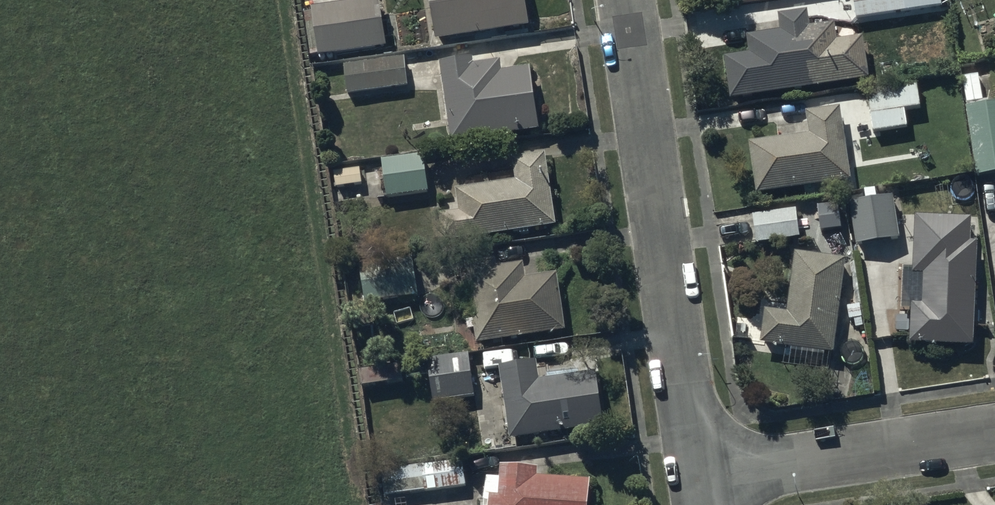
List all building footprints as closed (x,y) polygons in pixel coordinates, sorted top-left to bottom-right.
[(432,46),(529,34),(525,0),(426,0),(432,46)] [(857,24),(943,12),(941,0),(853,0),(857,24)] [(380,4),(311,14),(312,18),(303,19),(309,62),(317,61),(318,64),(387,54),(380,4)] [(726,64),(730,106),(869,86),(863,43),(838,47),(836,30),(810,34),(808,16),(778,21),(780,38),(747,42),(749,60),(726,64)] [(404,63),(344,70),(347,98),(407,92),(404,63)] [(474,66),(441,70),(451,149),(538,137),(530,75),(502,79),(501,70),(474,73),(474,66)] [(869,93),(873,138),(909,134),(907,116),(922,114),(919,88),(869,93)] [(965,113),(975,182),(994,179),(994,109),(965,113)] [(842,114),(806,119),(809,141),(750,149),(756,201),(852,188),(842,114)] [(423,160),(383,166),(387,203),(428,196),(423,160)] [(516,188),(457,196),(459,218),(439,221),(442,246),(557,233),(547,161),(513,165),(516,188)] [(360,170),(333,173),(336,191),(362,188),(360,170)] [(894,202),(849,209),(855,251),(900,244),(894,202)] [(779,217),(752,220),(755,248),(800,244),(797,210),(778,212),(779,217)] [(969,219),(915,217),(912,281),(924,281),(923,311),(912,310),(911,350),(975,353),(979,242),(968,241),(969,219)] [(846,264),(794,258),(787,320),(763,317),(759,352),(835,361),(846,264)] [(414,264),(360,270),(365,309),(418,302),(414,264)] [(495,265),(465,269),(476,350),(565,338),(557,281),(526,285),(524,270),(496,274),(495,265)] [(427,364),(434,409),(475,403),(469,358),(427,364)] [(537,367),(499,373),(510,447),(604,433),(596,379),(540,387),(537,367)] [(381,473),(384,502),(466,493),(463,463),(381,473)] [(501,473),(500,483),(488,483),(484,498),(484,504),(589,504),(590,487),(538,484),(538,475),(501,473)]
